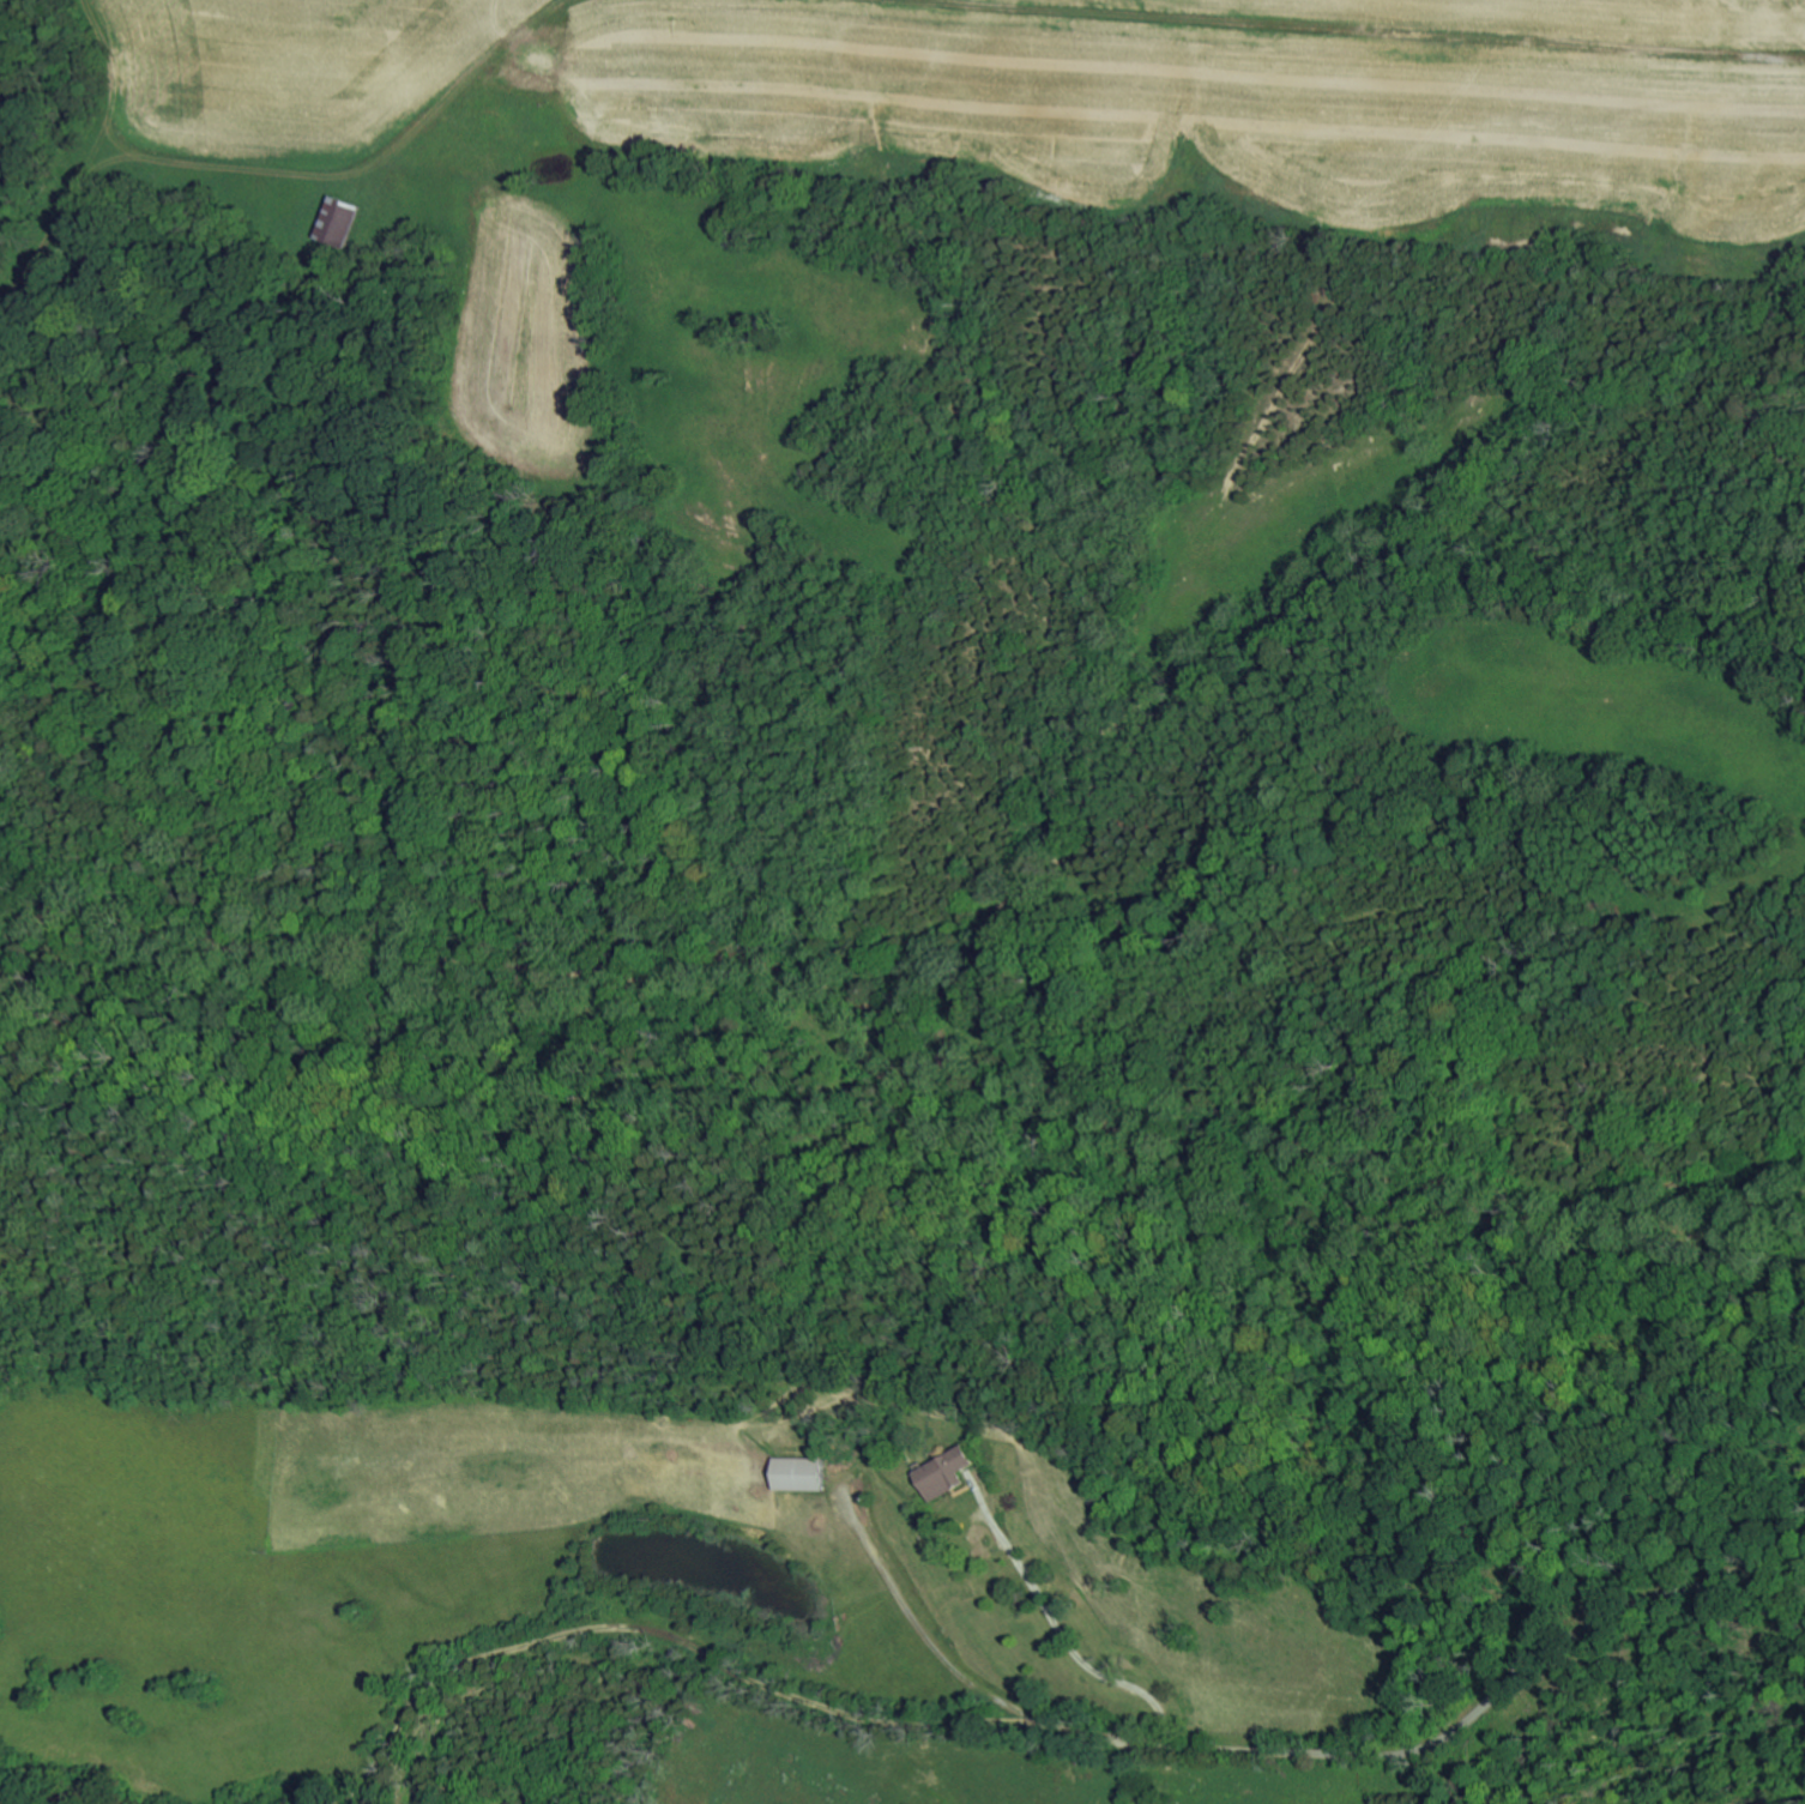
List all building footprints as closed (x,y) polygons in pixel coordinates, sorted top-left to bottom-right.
[(309,240),(342,253),(358,209),(326,197),(309,240)] [(910,1471),(925,1503),(963,1484),(957,1472),(971,1465),(962,1446),(910,1471)] [(820,1491),(820,1459),(770,1458),(769,1490),(820,1491)]
